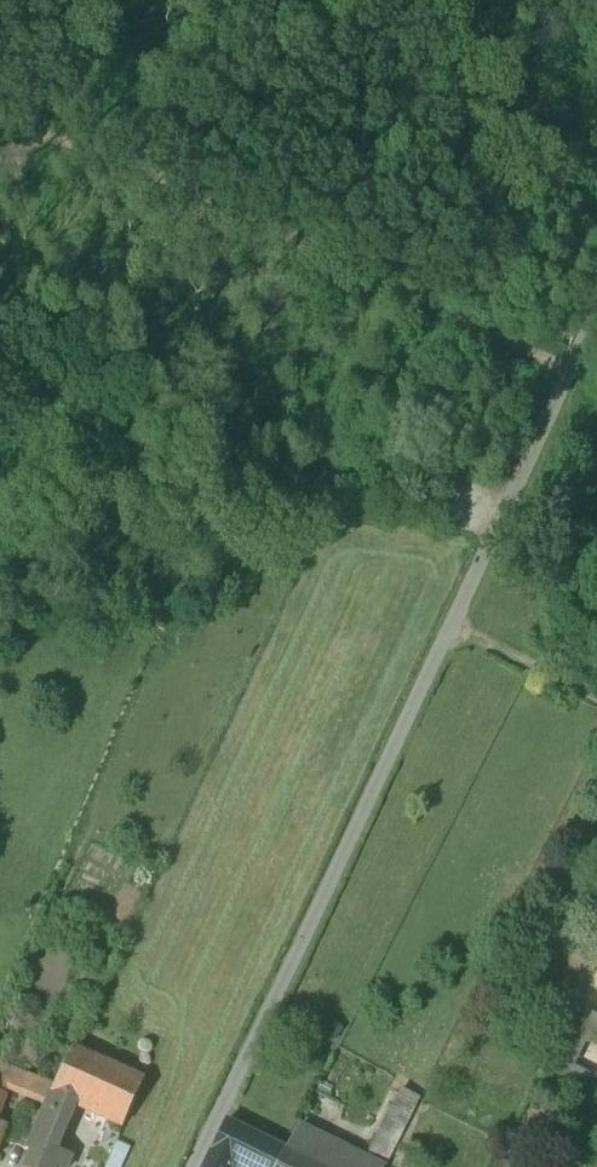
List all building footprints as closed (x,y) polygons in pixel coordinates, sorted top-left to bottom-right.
[(579,1003),(544,1075),(581,1093),(591,1070),(575,1062),(596,1017),(596,1011),(579,1003)] [(83,1026),(72,1049),(102,1063),(112,1038),(83,1026)] [(52,1087),(50,1091),(69,1099),(76,1103),(75,1105),(122,1125),(142,1081),(102,1063),(72,1049),(52,1087)] [(261,1053),(256,1063),(260,1066),(266,1055),(261,1053)] [(0,1066),(0,1093),(1,1094),(2,1089),(10,1070),(1,1066),(0,1066)] [(52,1087),(10,1070),(2,1089),(44,1107),(50,1091),(52,1087)] [(27,1148),(32,1150),(25,1166),(67,1166),(71,1157),(55,1150),(75,1105),(76,1103),(69,1099),(50,1091),(44,1107),(45,1107),(39,1120),(27,1148)] [(372,1166),(383,1166),(413,1107),(391,1096),(359,1161),(372,1166)] [(0,1140),(0,1142),(19,1149),(21,1145),(27,1148),(39,1120),(14,1109),(0,1140)] [(224,1122),(210,1152),(229,1161),(241,1166),(275,1166),(283,1151),(224,1122)] [(283,1151),(314,1166),(372,1166),(359,1161),(294,1129),(283,1151)] [(13,1165),(19,1149),(0,1142),(0,1160),(13,1165)] [(21,1145),(19,1149),(13,1165),(18,1166),(25,1166),(32,1150),(27,1148),(21,1145)] [(283,1151),(275,1166),(314,1166),(283,1151)] [(210,1152),(203,1166),(227,1166),(229,1161),(210,1152)]
